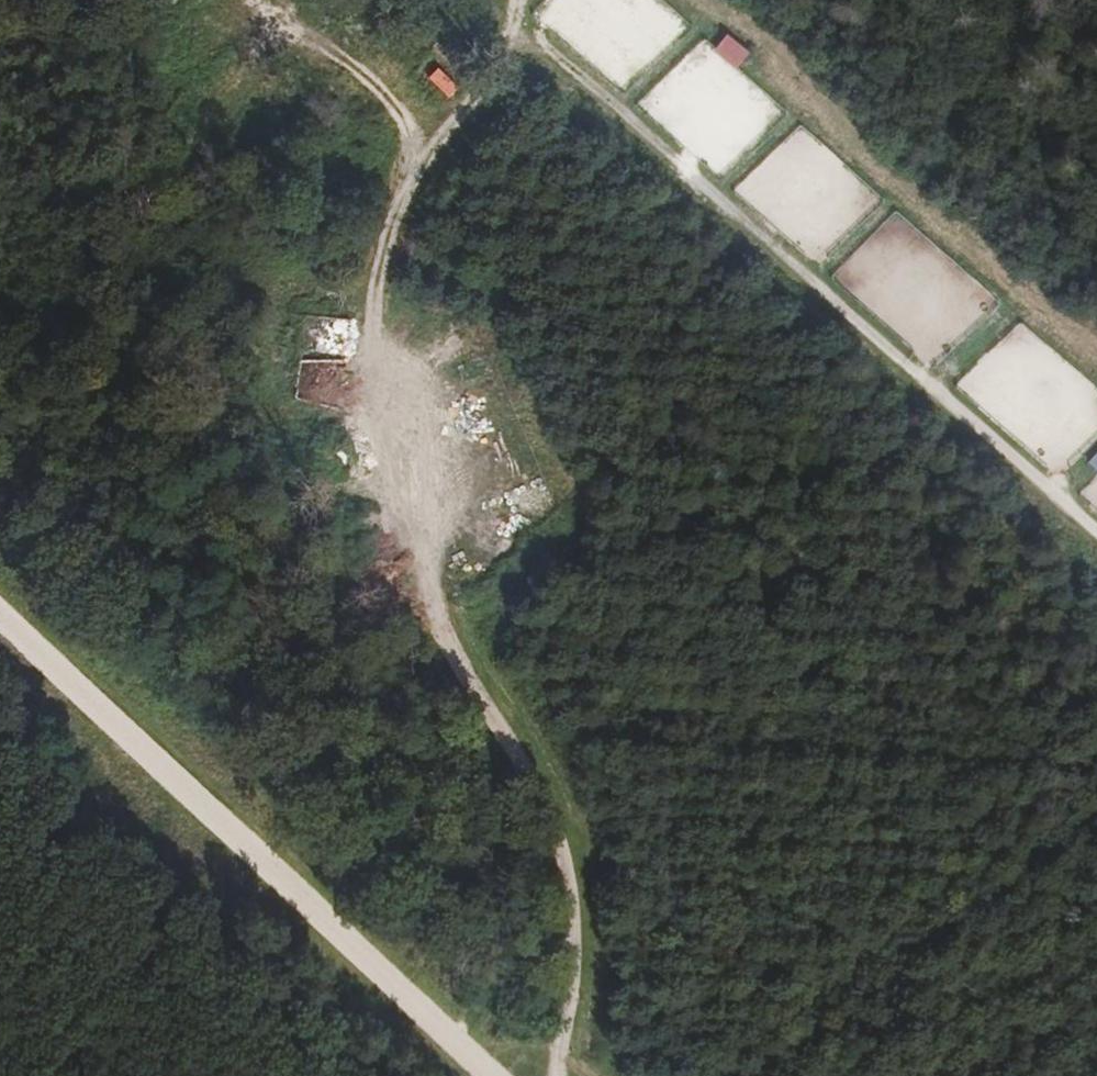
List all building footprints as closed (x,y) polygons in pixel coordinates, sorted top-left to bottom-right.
[(723,33),(710,50),(734,68),(747,51),(723,33)] [(295,360),(296,402),(344,401),(343,359),(295,360)] [(1086,460),(1096,471),(1096,449),(1086,460)]
